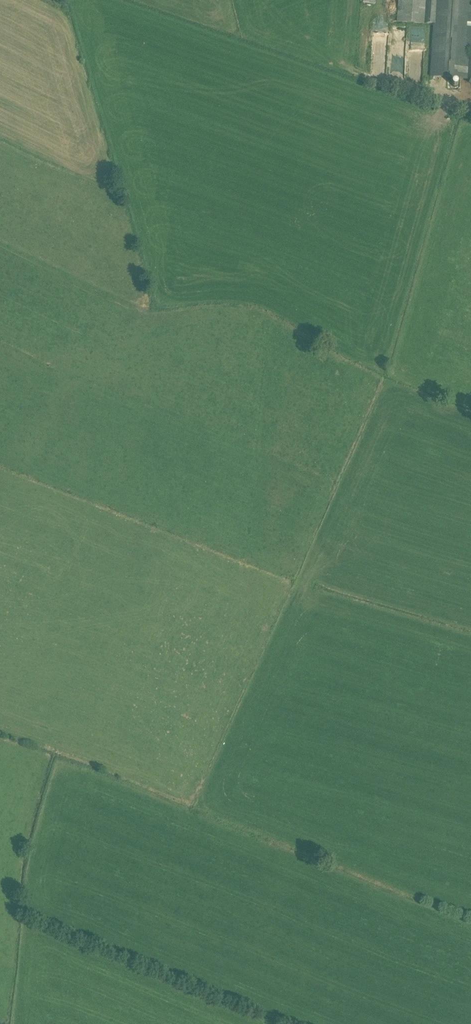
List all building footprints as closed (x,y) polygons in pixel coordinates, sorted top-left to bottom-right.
[(426,25),(427,0),(399,0),(397,22),(426,25)] [(430,77),(468,80),(470,83),(470,0),(434,0),(430,77)] [(370,55),(368,55),(367,76),(383,76),(383,26),(370,26),(370,55)] [(410,46),(405,45),(404,60),(417,61),(419,38),(411,37),(410,46)]
